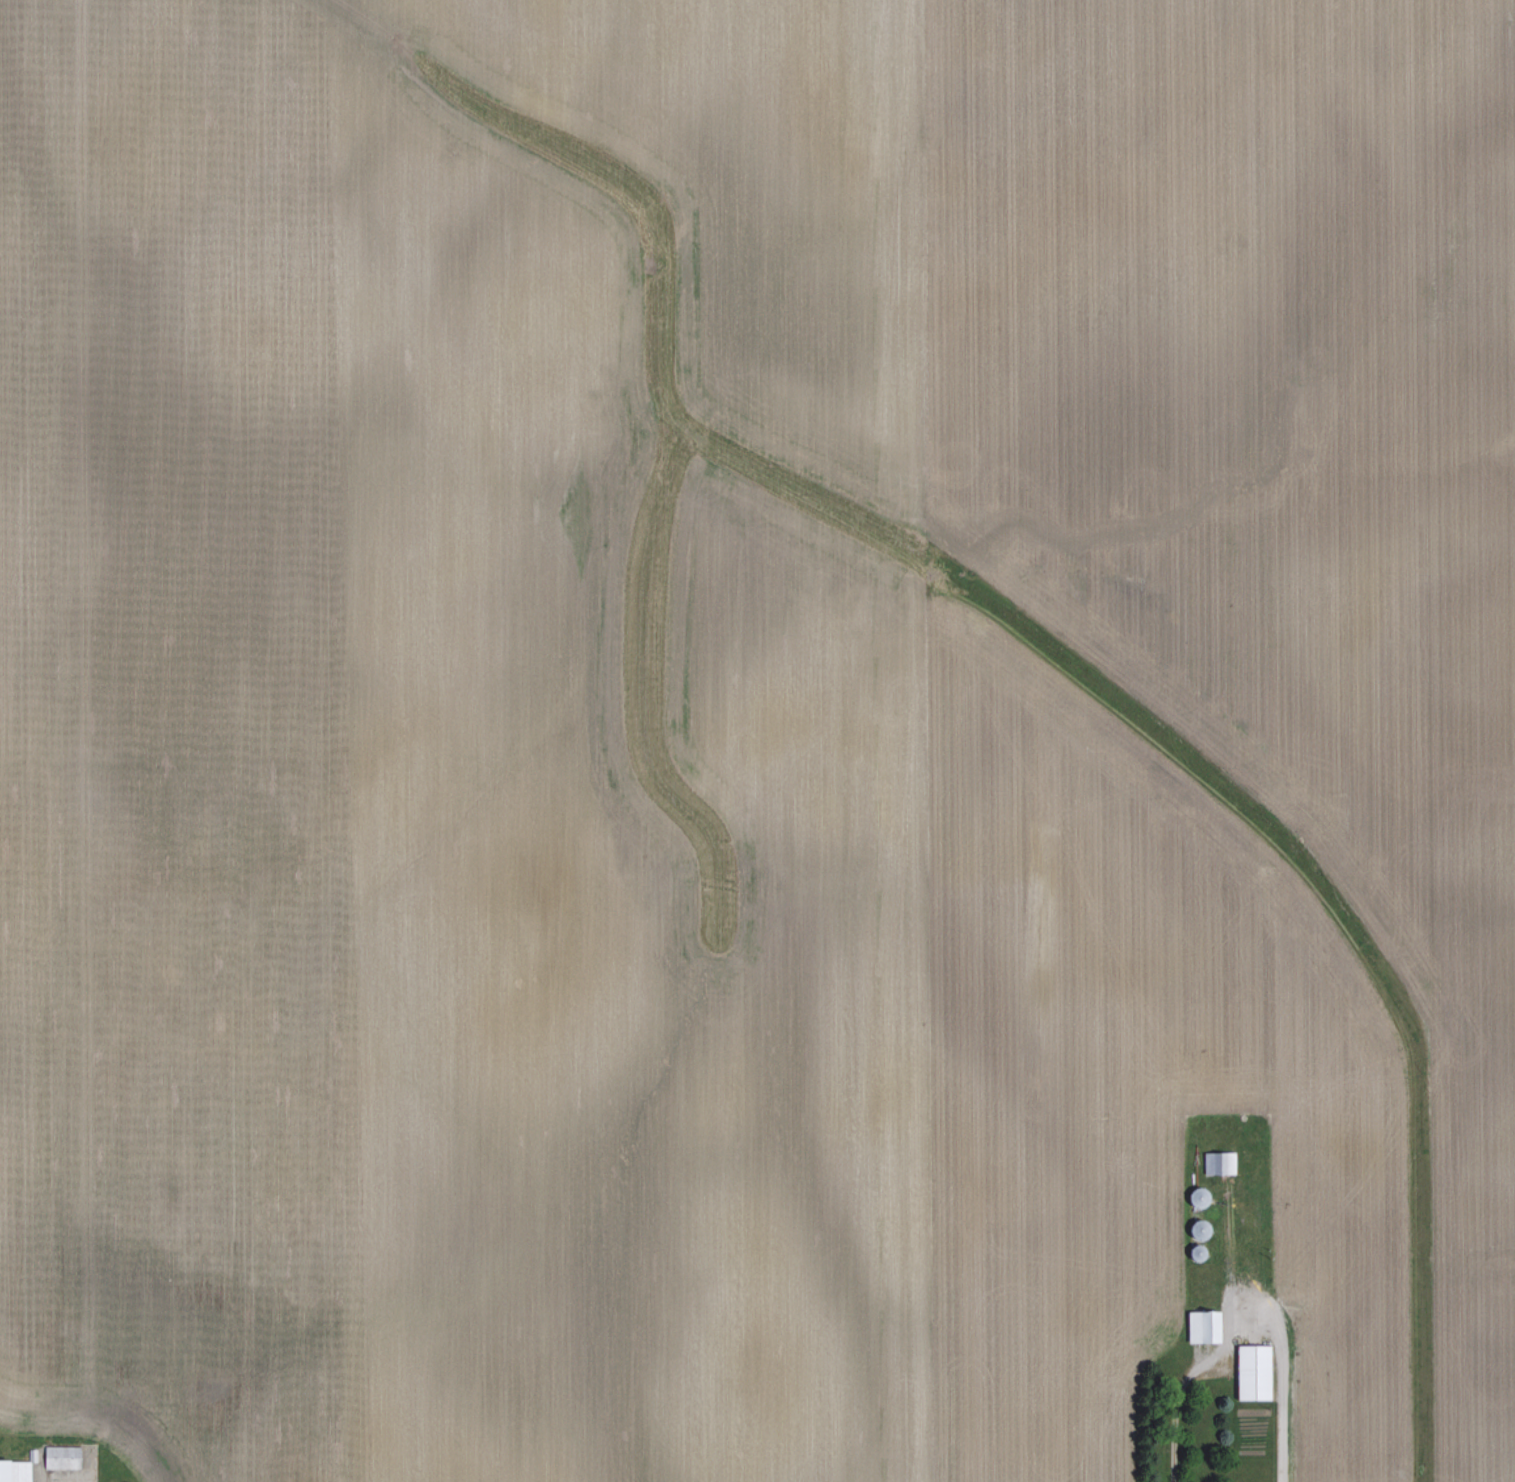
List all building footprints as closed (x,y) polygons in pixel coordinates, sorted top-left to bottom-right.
[(1202,1152),(1202,1174),(1233,1173),(1233,1151),(1202,1152)] [(1186,1311),(1186,1342),(1217,1342),(1217,1310),(1186,1311)] [(1268,1344),(1234,1345),(1235,1399),(1268,1399),(1268,1344)] [(78,1446),(42,1446),(42,1468),(77,1468),(78,1446)] [(28,1460),(0,1460),(0,1481),(28,1481),(28,1460)]
